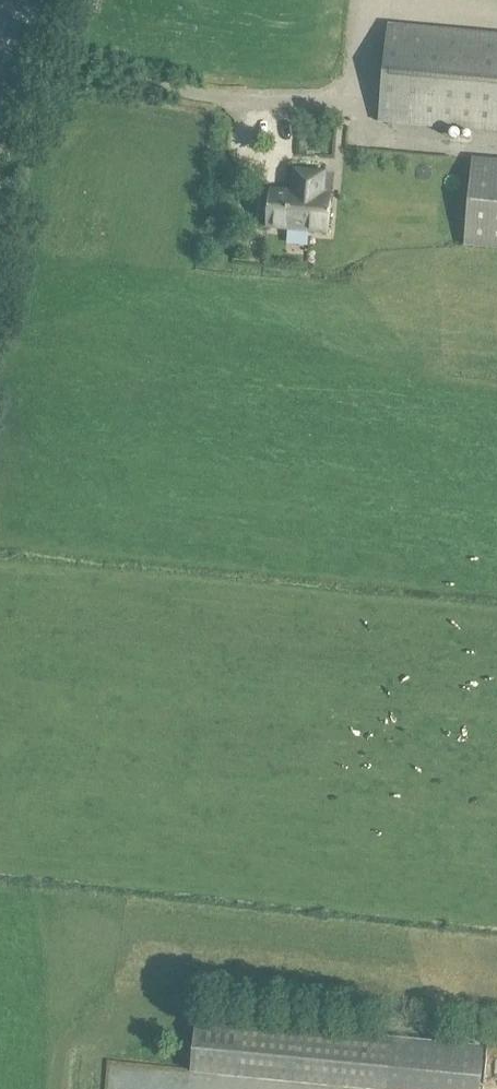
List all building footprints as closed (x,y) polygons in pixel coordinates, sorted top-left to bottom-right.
[(389,24),(380,120),(496,130),(496,34),(389,24)] [(473,157),(465,244),(496,247),(496,159),(473,157)] [(331,196),(323,196),(325,172),(296,169),(294,191),(271,189),(268,226),(329,231),(332,194),(331,194),(331,196)] [(356,1088),(392,1088),(397,1038),(197,1018),(191,1073),(356,1088)] [(485,1046),(397,1038),(392,1088),(480,1088),(485,1046)]
